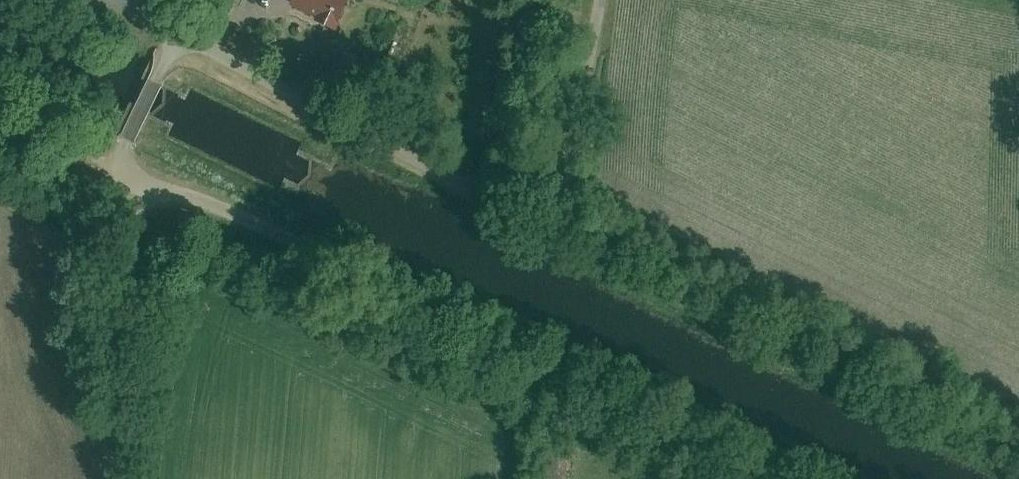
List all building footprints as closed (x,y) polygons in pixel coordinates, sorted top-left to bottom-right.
[(338,30),(352,0),(299,0),(294,10),(338,30)]
